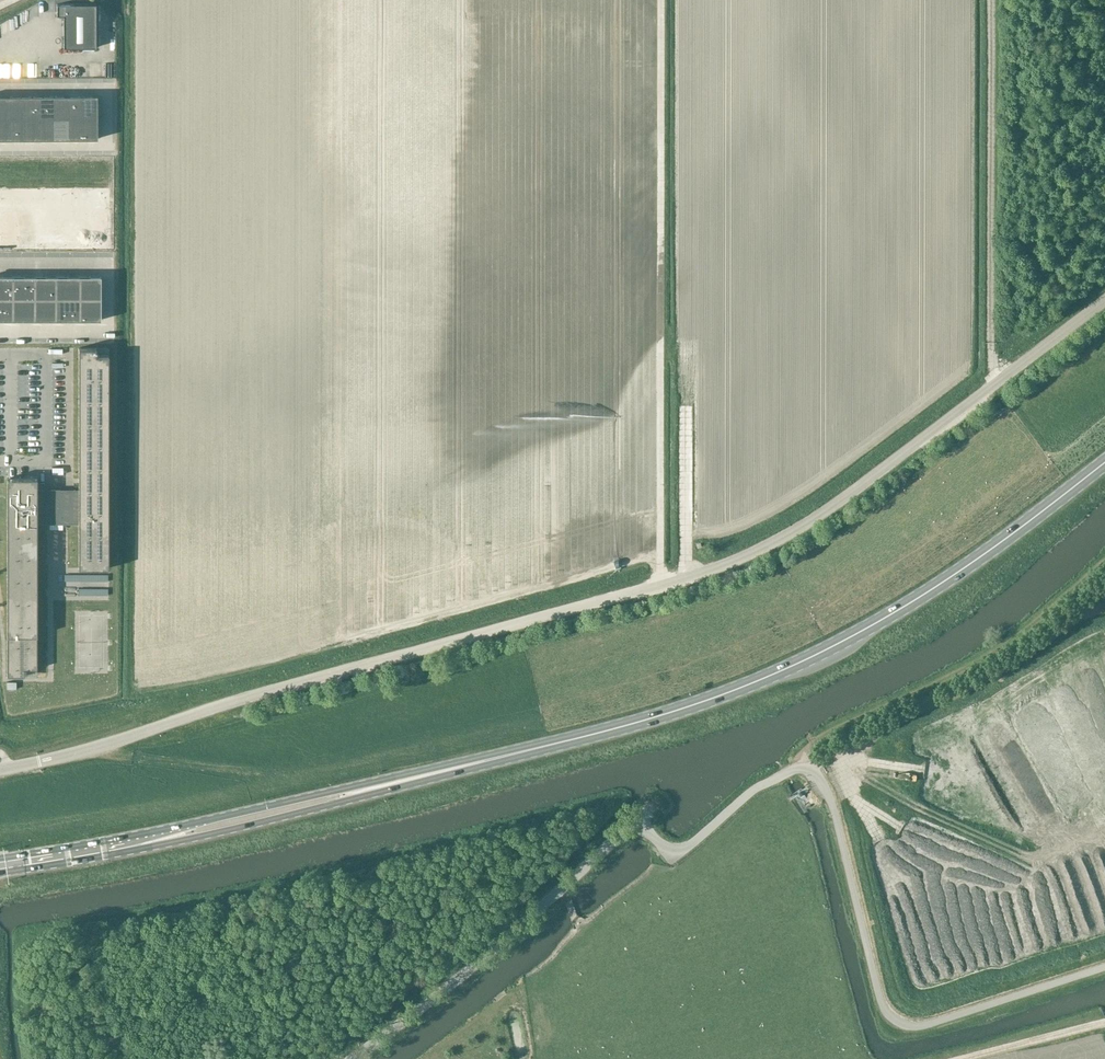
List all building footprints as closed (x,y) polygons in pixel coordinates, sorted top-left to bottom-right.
[(96,47),(96,4),(57,4),(57,15),(63,15),(63,48),(96,47)] [(32,95),(21,96),(21,117),(32,117),(32,95)] [(43,95),(32,95),(32,117),(43,117),(43,95)] [(54,95),(43,95),(43,117),(54,117),(54,95)] [(65,95),(54,95),(54,117),(65,117),(65,95)] [(81,95),(65,95),(65,117),(81,117),(81,95)] [(98,95),(81,95),(81,117),(98,117),(98,95)] [(0,96),(0,118),(9,117),(9,96),(0,96)] [(21,96),(9,96),(9,117),(21,117),(21,96)] [(0,118),(0,139),(9,139),(9,117),(0,118)] [(21,117),(9,117),(9,139),(21,139),(21,117)] [(32,117),(21,117),(21,139),(32,139),(32,117)] [(43,117),(32,117),(32,139),(43,139),(43,117)] [(54,117),(43,117),(43,139),(54,139),(54,117)] [(65,117),(54,117),(54,139),(65,139),(65,117)] [(81,117),(65,117),(65,139),(81,139),(81,117)] [(98,117),(81,117),(81,139),(98,139),(98,117)] [(10,298),(10,276),(0,276),(0,298),(10,298)] [(10,298),(33,298),(33,276),(10,276),(10,298)] [(33,276),(33,298),(55,298),(55,276),(33,276)] [(78,276),(55,276),(55,298),(78,298),(78,276)] [(78,276),(78,298),(100,298),(100,276),(78,276)] [(0,298),(0,320),(10,320),(10,298),(0,298)] [(10,320),(33,320),(33,298),(10,298),(10,320)] [(33,298),(33,320),(55,320),(55,298),(33,298)] [(78,320),(78,298),(55,298),(55,320),(78,320)] [(100,298),(78,298),(78,320),(100,320),(100,298)] [(37,489),(37,478),(7,478),(7,676),(24,676),(24,669),(37,669),(37,524),(79,524),(79,568),(109,568),(109,355),(96,355),(96,348),(79,348),(79,434),(79,489),(79,500),(37,500),(37,489)]
